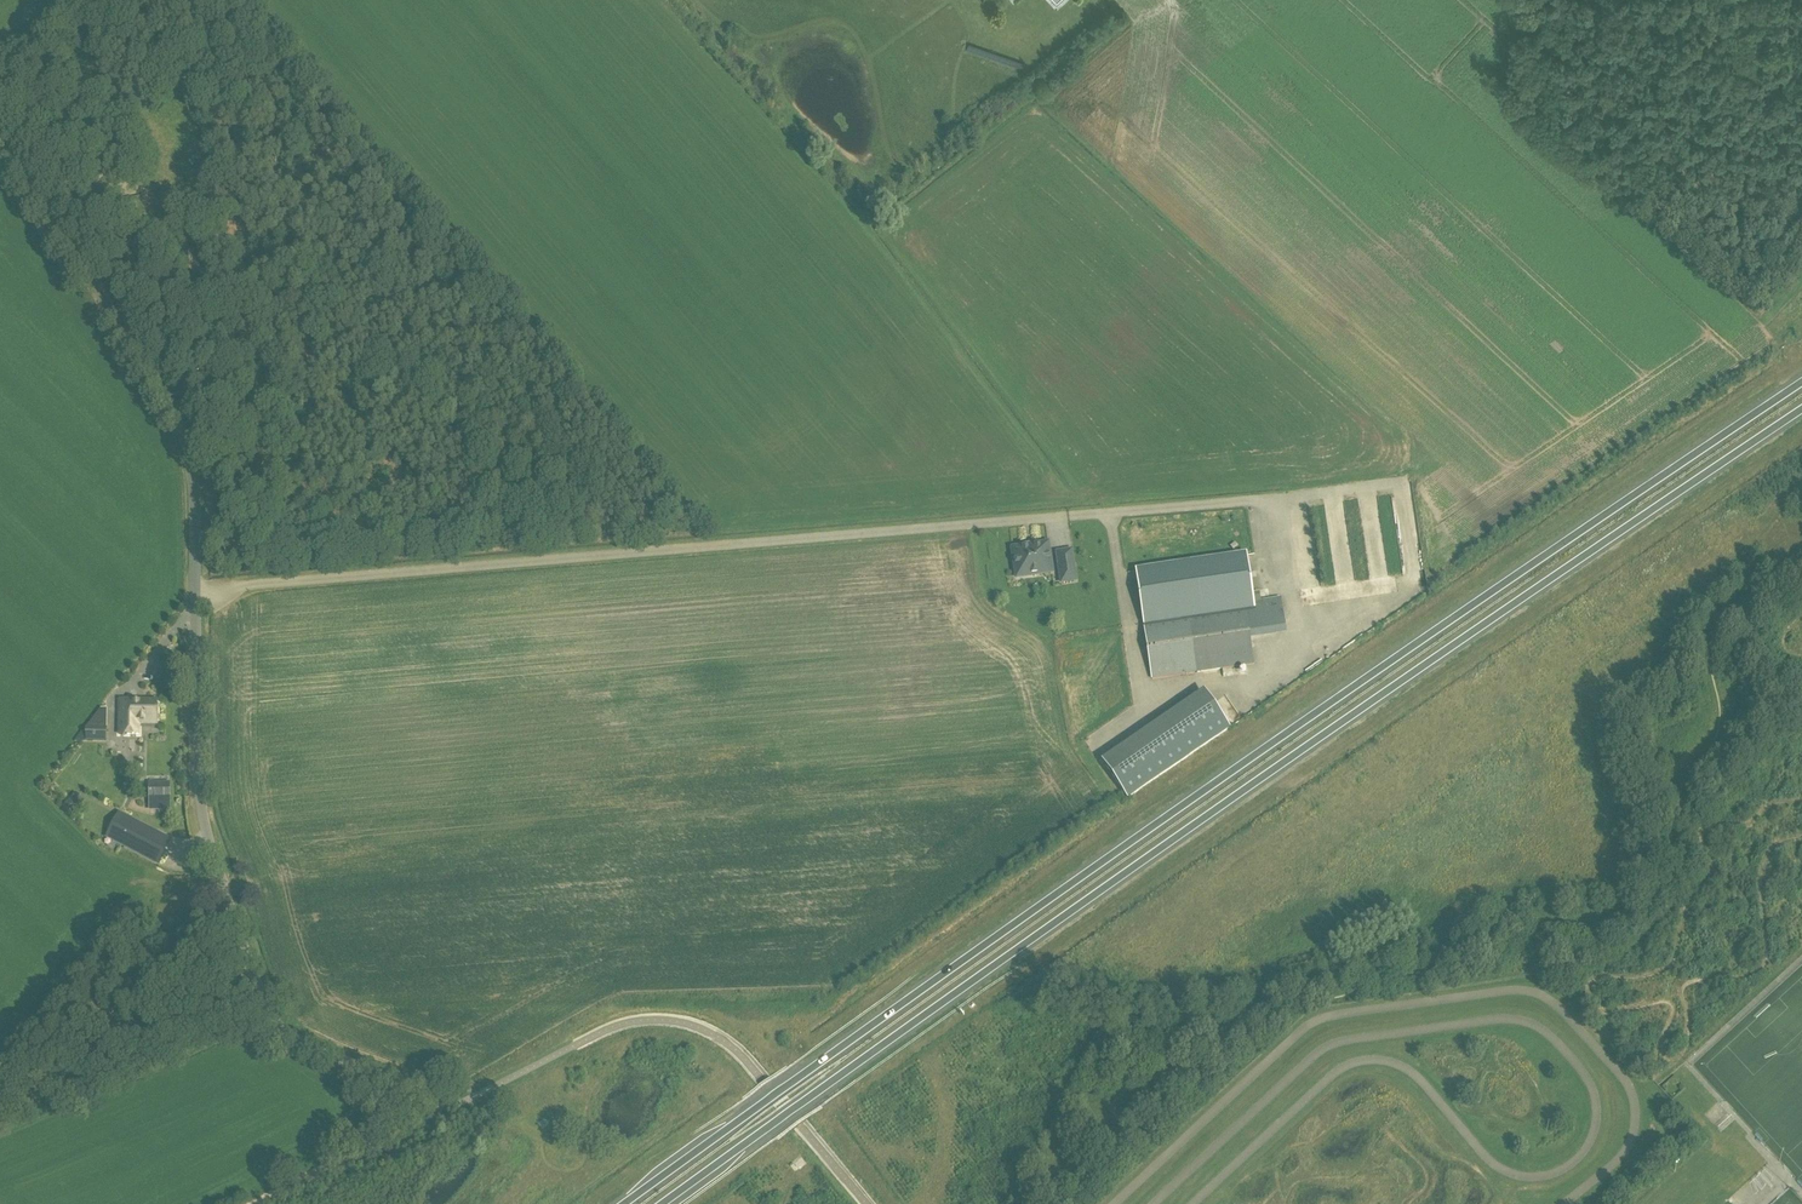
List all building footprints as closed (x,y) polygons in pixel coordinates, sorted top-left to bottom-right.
[(1012,549),(1017,578),(1053,573),(1048,543),(1012,549)] [(1253,601),(1247,555),(1137,571),(1153,679),(1254,664),(1249,629),(1285,624),(1281,597),(1253,601)] [(1075,564),(1059,567),(1062,583),(1078,581),(1075,564)] [(156,723),(157,700),(120,700),(120,734),(139,734),(139,723),(156,723)] [(86,730),(85,741),(106,741),(107,741),(107,727),(86,727),(86,730)] [(1126,751),(1106,766),(1128,798),(1149,784),(1126,751)] [(137,784),(137,797),(156,797),(156,784),(137,784)] [(156,810),(156,797),(137,797),(137,803),(142,803),(142,810),(156,810)] [(105,838),(158,866),(172,839),(119,811),(105,838)]
